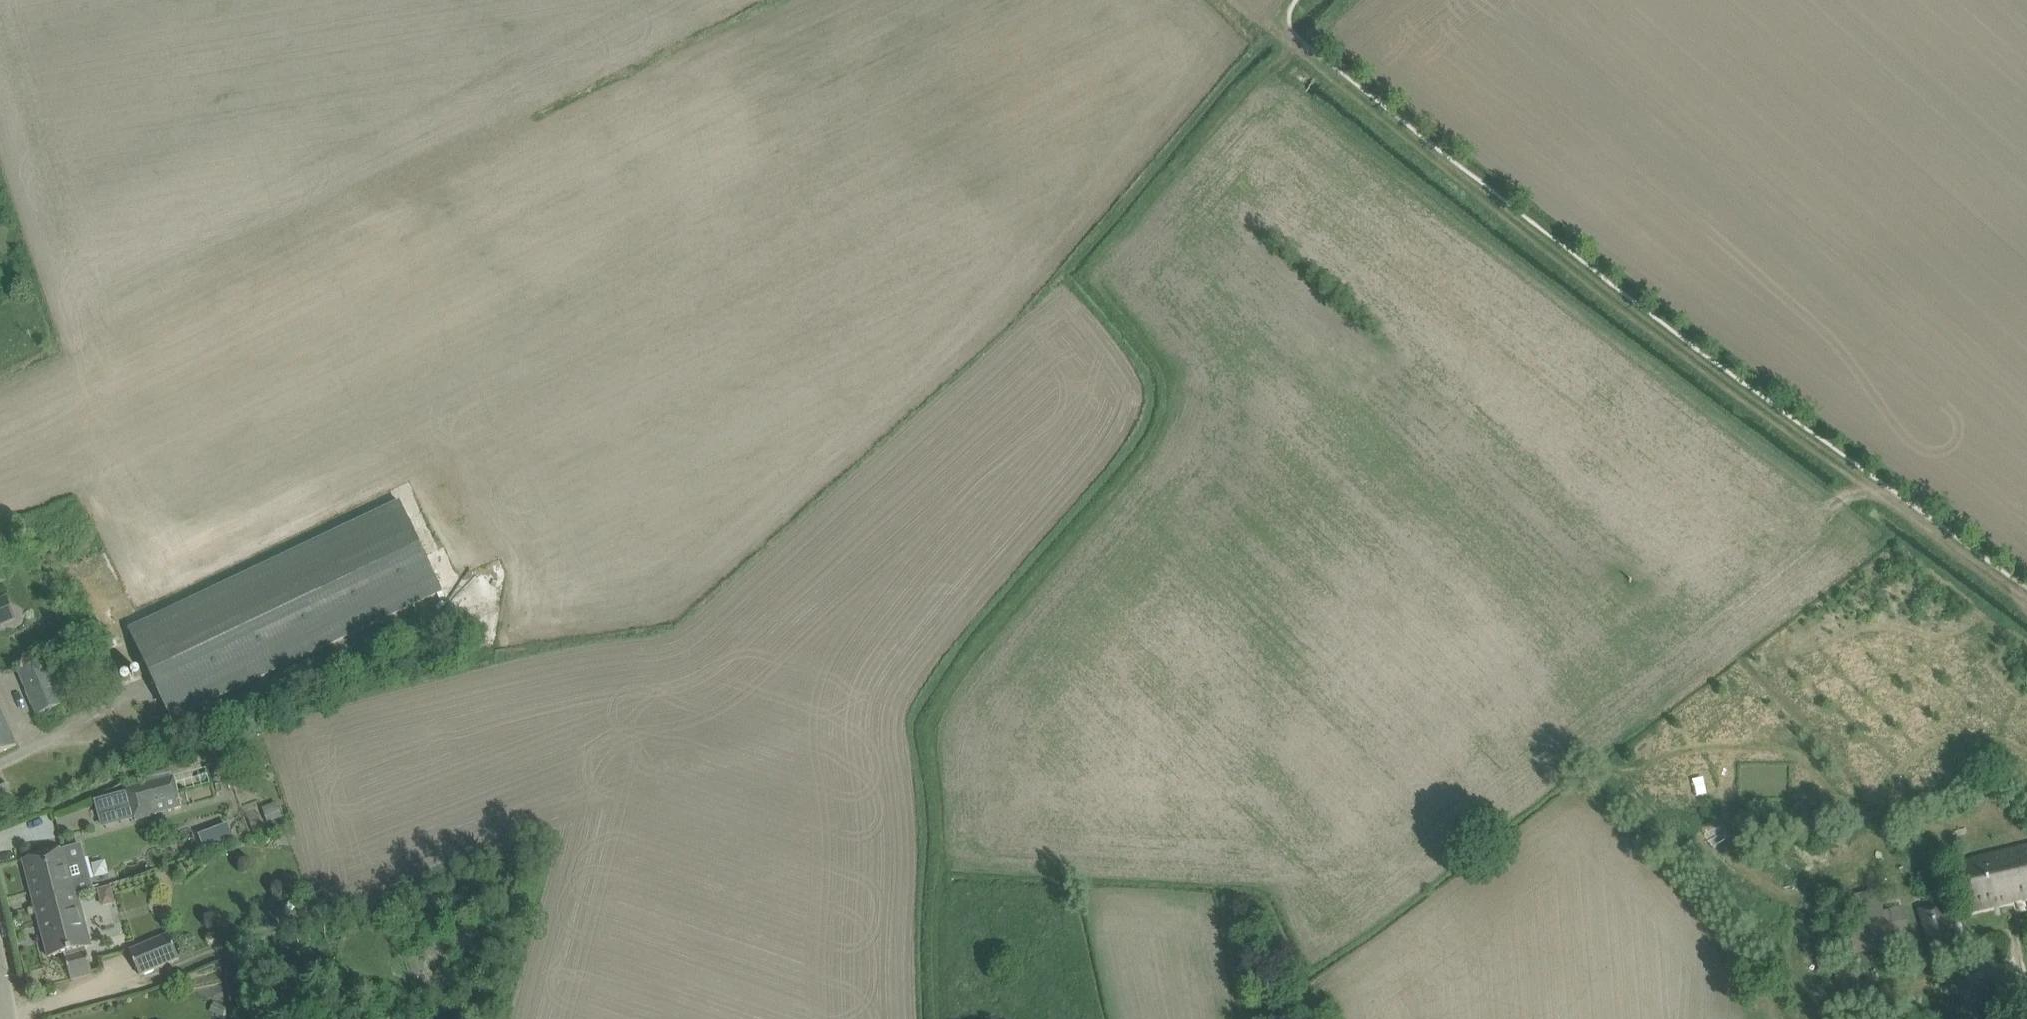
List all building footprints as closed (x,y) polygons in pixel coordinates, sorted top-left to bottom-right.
[(446,599),(400,502),(129,630),(171,719),(434,595),(438,602),(446,599)] [(17,619),(7,597),(0,600),(0,627),(17,619)] [(64,703),(46,658),(18,669),(36,714),(64,703)] [(16,745),(0,710),(0,752),(16,745)] [(181,807),(173,777),(127,789),(135,820),(156,814),(153,803),(165,799),(168,811),(181,807)] [(276,802),(262,807),(267,822),(281,817),(276,802)] [(228,831),(204,839),(207,847),(231,838),(228,831)] [(1957,864),(1968,911),(2026,897),(2026,846),(1957,864)] [(89,881),(83,859),(69,863),(65,848),(23,859),(35,907),(77,896),(74,885),(89,881)] [(86,948),(94,946),(93,943),(89,944),(81,917),(83,917),(77,896),(35,907),(48,957),(65,952),(72,979),(93,973),(86,948)] [(1942,902),(1917,908),(1932,966),(1959,959),(1953,934),(1950,935),(1942,902)] [(1882,911),(1844,920),(1851,947),(1889,939),(1882,911)] [(169,933),(129,950),(140,976),(180,959),(169,933)] [(227,1007),(215,1001),(210,1012),(216,1014),(215,1016),(219,1018),(220,1017),(222,1017),(227,1007)]
